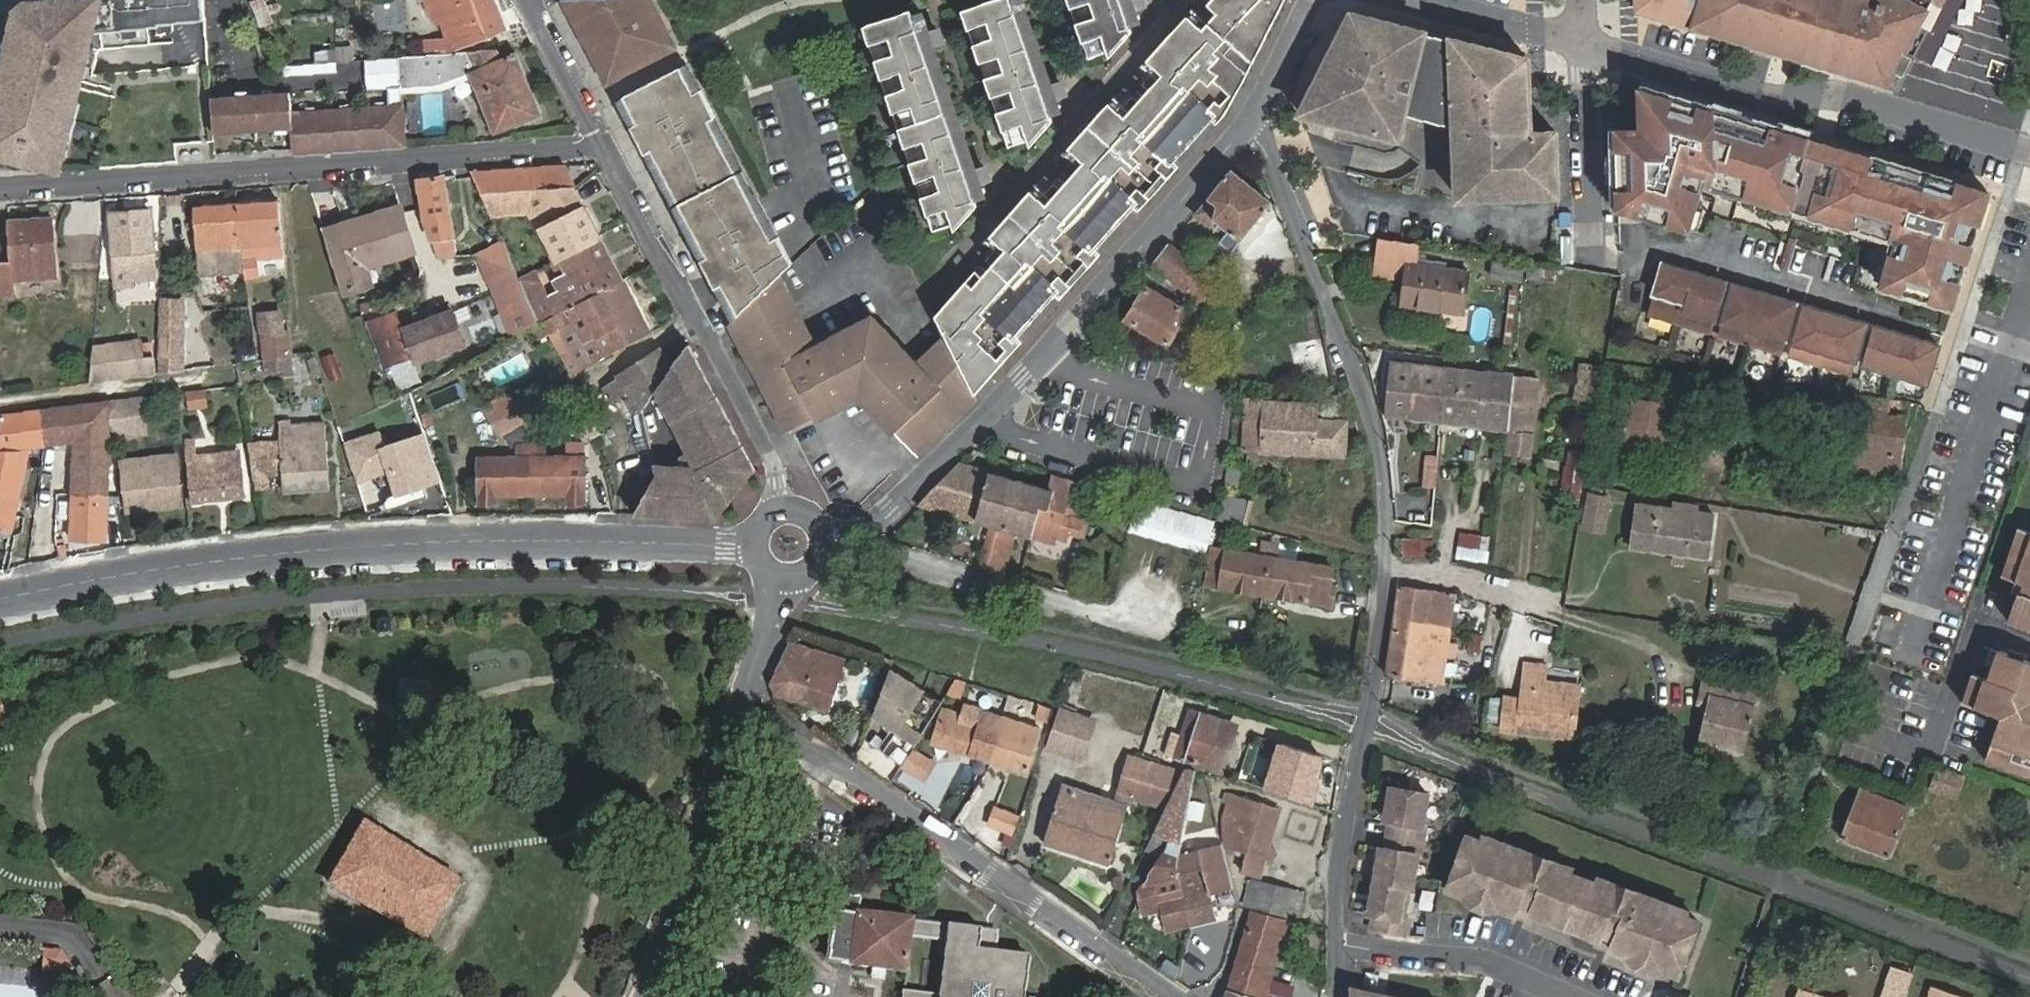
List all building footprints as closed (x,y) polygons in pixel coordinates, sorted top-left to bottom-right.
[(58,170),(66,135),(61,134),(69,102),(74,104),(91,33),(204,20),(202,0),(54,0),(25,3),(17,10),(12,31),(17,32),(12,52),(7,51),(0,81),(0,84),(4,85),(0,103),(0,156),(58,170)] [(425,2),(426,5),(433,19),(435,21),(437,22),(439,23),(442,23),(448,39),(425,41),(426,52),(458,49),(507,31),(494,0),(425,0),(425,2)] [(601,70),(606,67),(613,80),(640,65),(634,52),(641,48),(648,61),(672,49),(665,35),(671,32),(660,11),(654,14),(647,0),(564,0),(601,70)] [(976,390),(1232,108),(1286,0),(1212,0),(1211,1),(1221,10),(1213,19),(1196,5),(1145,62),(1154,71),(1146,81),(1153,87),(1142,98),(1136,93),(1127,102),(1117,94),(1066,151),(1075,160),(1066,170),(1073,177),(1063,187),(1057,181),(1047,191),(1038,182),(989,239),(997,247),(989,257),(996,264),(985,275),(979,269),(940,313),(950,334),(976,390)] [(1028,0),(978,0),(966,5),(1017,141),(1036,133),(1038,139),(1059,115),(1058,111),(1068,107),(1062,92),(1072,88),(1069,81),(1066,78),(1062,77),(1057,79),(1028,0)] [(1095,51),(1114,45),(1116,50),(1137,26),(1135,21),(1145,17),(1139,2),(1143,0),(1075,0),(1095,51)] [(1637,5),(1891,89),(1940,0),(1636,0),(1637,5)] [(931,28),(922,6),(912,10),(910,4),(864,23),(870,41),(940,226),(959,220),(962,227),(984,202),(981,194),(993,190),(987,177),(999,174),(996,168),(994,166),(990,164),(987,163),(985,163),(982,164),(935,40),(946,36),(945,33),(945,31),(938,27),(934,27),(931,28)] [(1455,131),(1458,204),(1557,200),(1554,139),(1529,139),(1528,64),(1355,16),(1300,115),(1396,142),(1402,117),(1455,131)] [(495,49),(369,59),(371,87),(447,83),(455,79),(483,139),(542,113),(513,52),(499,58),(495,49)] [(336,62),(273,67),(274,78),(336,73),(336,62)] [(687,62),(617,100),(733,317),(779,274),(793,261),(687,62)] [(1796,170),(1805,145),(1807,145),(1807,138),(1637,87),(1639,125),(1615,125),(1618,204),(1682,223),(1694,188),(1686,185),(1691,172),(1741,188),(1740,191),(1768,200),(1771,193),(1792,200),(1802,172),(1796,170)] [(407,146),(403,108),(291,115),(290,95),(211,101),(214,134),(292,129),(295,156),(407,146)] [(1901,254),(1892,251),(1881,283),(1952,305),(1989,192),(1807,138),(1807,145),(1805,145),(1796,170),(1802,172),(1792,200),(1828,212),(1826,218),(1854,227),(1855,224),(1905,240),(1901,254)] [(1242,239),(1272,201),(1233,166),(1197,211),(1214,226),(1215,218),(1242,239)] [(563,167),(472,173),(481,194),(575,188),(563,167)] [(456,258),(444,178),(418,182),(424,222),(437,259),(456,258)] [(601,237),(575,188),(481,194),(502,242),(518,279),(529,273),(524,262),(547,249),(554,261),(601,237)] [(283,255),(278,201),(237,203),(244,269),(245,278),(255,276),(253,258),(283,255)] [(237,203),(194,207),(199,273),(244,269),(237,203)] [(324,232),(344,295),(373,287),(367,269),(414,253),(399,207),(324,232)] [(111,213),(117,287),(133,285),(132,279),(154,277),(150,210),(111,213)] [(14,293),(14,281),(57,277),(53,217),(10,221),(12,261),(0,262),(0,294),(14,293)] [(601,237),(554,261),(563,276),(550,283),(564,310),(623,280),(601,237)] [(1404,304),(1463,312),(1468,272),(1416,264),(1419,244),(1381,238),(1377,270),(1408,274),(1404,304)] [(1209,270),(1175,240),(1157,262),(1199,298),(1194,306),(1203,311),(1209,270)] [(502,242),(476,253),(513,337),(537,324),(518,279),(502,242)] [(1710,327),(1725,278),(1662,259),(1647,308),(1710,327)] [(518,279),(537,324),(541,322),(551,317),(529,273),(518,279)] [(950,334),(920,363),(882,324),(860,324),(814,345),(779,274),(733,317),(786,429),(861,393),(914,448),(976,390),(950,334)] [(541,322),(546,332),(553,329),(576,372),(651,332),(623,280),(564,310),(551,317),(541,322)] [(1717,330),(1780,349),(1795,299),(1732,280),(1717,330)] [(1203,311),(1194,306),(1182,299),(1180,304),(1147,286),(1128,318),(1168,341),(1178,325),(1199,337),(1203,311)] [(178,339),(178,300),(160,300),(158,373),(168,372),(168,354),(180,355),(180,339),(178,339)] [(1851,370),(1865,320),(1802,301),(1787,351),(1851,370)] [(396,310),(369,319),(383,362),(409,352),(412,357),(460,339),(450,310),(402,328),(396,310)] [(278,314),(258,316),(264,359),(284,356),(278,314)] [(1925,381),(1938,343),(1873,323),(1861,362),(1925,381)] [(694,466),(652,465),(654,476),(633,515),(717,519),(755,471),(686,340),(672,364),(662,348),(619,376),(620,377),(606,387),(613,398),(628,390),(641,410),(655,389),(696,463),(694,466)] [(95,348),(93,379),(152,370),(151,356),(140,356),(138,341),(95,348)] [(1511,431),(1509,450),(1529,453),(1537,375),(1389,359),(1386,414),(1511,431)] [(1598,400),(1604,366),(1580,361),(1573,395),(1598,400)] [(1665,445),(1675,390),(1630,382),(1620,437),(1665,445)] [(189,407),(208,405),(206,390),(188,392),(189,407)] [(510,393),(483,407),(499,436),(520,425),(526,422),(510,393)] [(111,427),(115,427),(115,435),(147,431),(143,396),(112,400),(111,427)] [(1898,472),(1908,401),(1868,396),(1858,466),(1898,472)] [(1264,398),(1247,398),(1245,449),(1346,454),(1347,421),(1319,418),(1319,405),(1263,402),(1264,398)] [(111,427),(112,400),(41,410),(38,446),(75,442),(71,538),(105,539),(111,427)] [(3,415),(1,424),(0,429),(0,531),(1,528),(11,530),(30,447),(38,446),(41,410),(3,415)] [(280,441),(246,443),(253,487),(267,486),(266,473),(282,472),(283,491),(327,489),(323,426),(290,427),(289,420),(279,421),(280,441)] [(385,446),(380,432),(344,444),(356,479),(389,468),(398,492),(388,495),(385,501),(387,508),(428,496),(425,484),(442,479),(427,432),(385,446)] [(195,438),(184,440),(191,502),(245,495),(240,449),(197,455),(195,438)] [(480,456),(479,501),(496,502),(496,495),(531,495),(533,444),(520,443),(519,457),(480,456)] [(531,495),(567,495),(567,502),(582,502),(583,457),(545,457),(545,444),(533,444),(531,495)] [(175,454),(120,463),(127,512),(181,504),(175,454)] [(959,462),(920,502),(992,520),(982,562),(1006,567),(1016,526),(1058,536),(1062,522),(1086,528),(1090,512),(1085,511),(1087,504),(1067,499),(1074,471),(1051,465),(1047,482),(959,462)] [(1220,519),(1247,526),(1252,500),(1225,492),(1220,519)] [(1610,495),(1589,492),(1584,523),(1605,527),(1610,495)] [(1140,499),(1133,529),(1205,548),(1211,519),(1140,499)] [(1708,556),(1714,514),(1638,504),(1632,546),(1708,556)] [(2014,524),(1998,571),(2025,580),(2022,591),(2017,590),(2007,619),(2029,627),(2029,530),(2014,524)] [(1330,586),(1333,567),(1278,557),(1280,543),(1262,540),(1260,555),(1210,547),(1204,584),(1331,604),(1334,586),(1330,586)] [(23,551),(8,555),(10,567),(26,564),(23,551)] [(1459,593),(1402,584),(1397,617),(1453,627),(1459,593)] [(1387,674),(1442,682),(1453,627),(1397,617),(1387,674)] [(394,619),(379,618),(378,635),(394,636),(394,619)] [(774,682),(777,691),(830,711),(848,664),(791,643),(774,682)] [(1962,702),(1998,716),(1984,759),(2029,776),(2029,662),(1997,651),(1986,678),(1972,673),(1962,702)] [(880,660),(878,666),(891,671),(892,669),(894,665),(880,660)] [(1520,731),(1573,737),(1579,690),(1544,685),(1546,667),(1528,664),(1524,700),(1507,698),(1504,727),(1520,729),(1520,731)] [(891,671),(872,711),(916,740),(942,699),(892,669),(891,671)] [(957,676),(948,691),(966,697),(971,681),(957,676)] [(399,679),(398,695),(425,697),(426,681),(399,679)] [(1745,752),(1757,694),(1704,682),(1700,703),(1710,705),(1702,743),(1745,752)] [(963,716),(945,711),(934,744),(1027,772),(1041,728),(966,707),(963,716)] [(1059,707),(1048,746),(1080,756),(1091,718),(1059,707)] [(1216,768),(1229,722),(1189,710),(1184,729),(1173,726),(1165,755),(1216,768)] [(1324,756),(1281,742),(1266,790),(1309,803),(1324,756)] [(924,775),(933,762),(912,747),(903,761),(924,775)] [(1132,755),(1117,799),(1127,802),(1162,813),(1182,772),(1132,755)] [(1178,855),(1195,768),(1186,765),(1182,772),(1162,813),(1149,841),(1162,845),(1153,863),(1149,874),(1135,883),(1143,912),(1158,908),(1164,932),(1190,924),(1177,872),(1175,872),(1178,855)] [(1959,789),(1963,777),(1940,768),(1935,781),(1959,789)] [(1429,782),(1392,776),(1387,809),(1392,810),(1387,836),(1382,836),(1372,901),(1376,902),(1374,915),(1409,921),(1411,906),(1406,905),(1411,875),(1414,875),(1419,843),(1422,844),(1427,815),(1424,814),(1429,782)] [(1043,843),(1107,862),(1127,802),(1117,799),(1064,782),(1043,843)] [(1889,855),(1908,806),(1862,788),(1843,837),(1889,855)] [(1256,875),(1277,808),(1231,793),(1224,813),(1224,831),(1227,845),(1243,850),(1237,868),(1256,875)] [(2021,795),(2017,808),(2029,813),(2029,798),(2021,795)] [(1013,834),(1020,814),(996,805),(989,824),(1013,834)] [(1699,912),(1469,825),(1449,879),(1464,885),(1476,895),(1484,898),(1500,898),(1516,904),(1518,899),(1553,912),(1562,912),(1579,918),(1577,921),(1613,935),(1611,940),(1627,945),(1638,956),(1647,959),(1663,959),(1679,965),(1699,912)] [(362,831),(332,886),(428,937),(458,882),(362,831)] [(1177,872),(1190,924),(1216,917),(1209,893),(1229,887),(1217,844),(1178,855),(1175,872),(1177,872)] [(1295,914),(1300,888),(1249,878),(1244,904),(1295,914)] [(839,895),(831,962),(907,971),(911,936),(948,941),(942,996),(904,992),(903,996),(1026,996),(1031,956),(996,952),(998,932),(860,916),(862,898),(839,895)] [(1284,918),(1253,911),(1227,988),(1231,990),(1254,996),(1262,996),(1284,918)] [(1912,974),(1893,968),(1884,996),(1905,996),(1912,974)] [(1231,990),(1227,988),(1224,996),(1254,996),(1231,990)] [(1350,988),(1351,996),(1394,996),(1350,988)] [(1705,996),(1671,988),(1669,996),(1705,996)] [(1809,988),(1805,996),(1834,996),(1809,988)]
